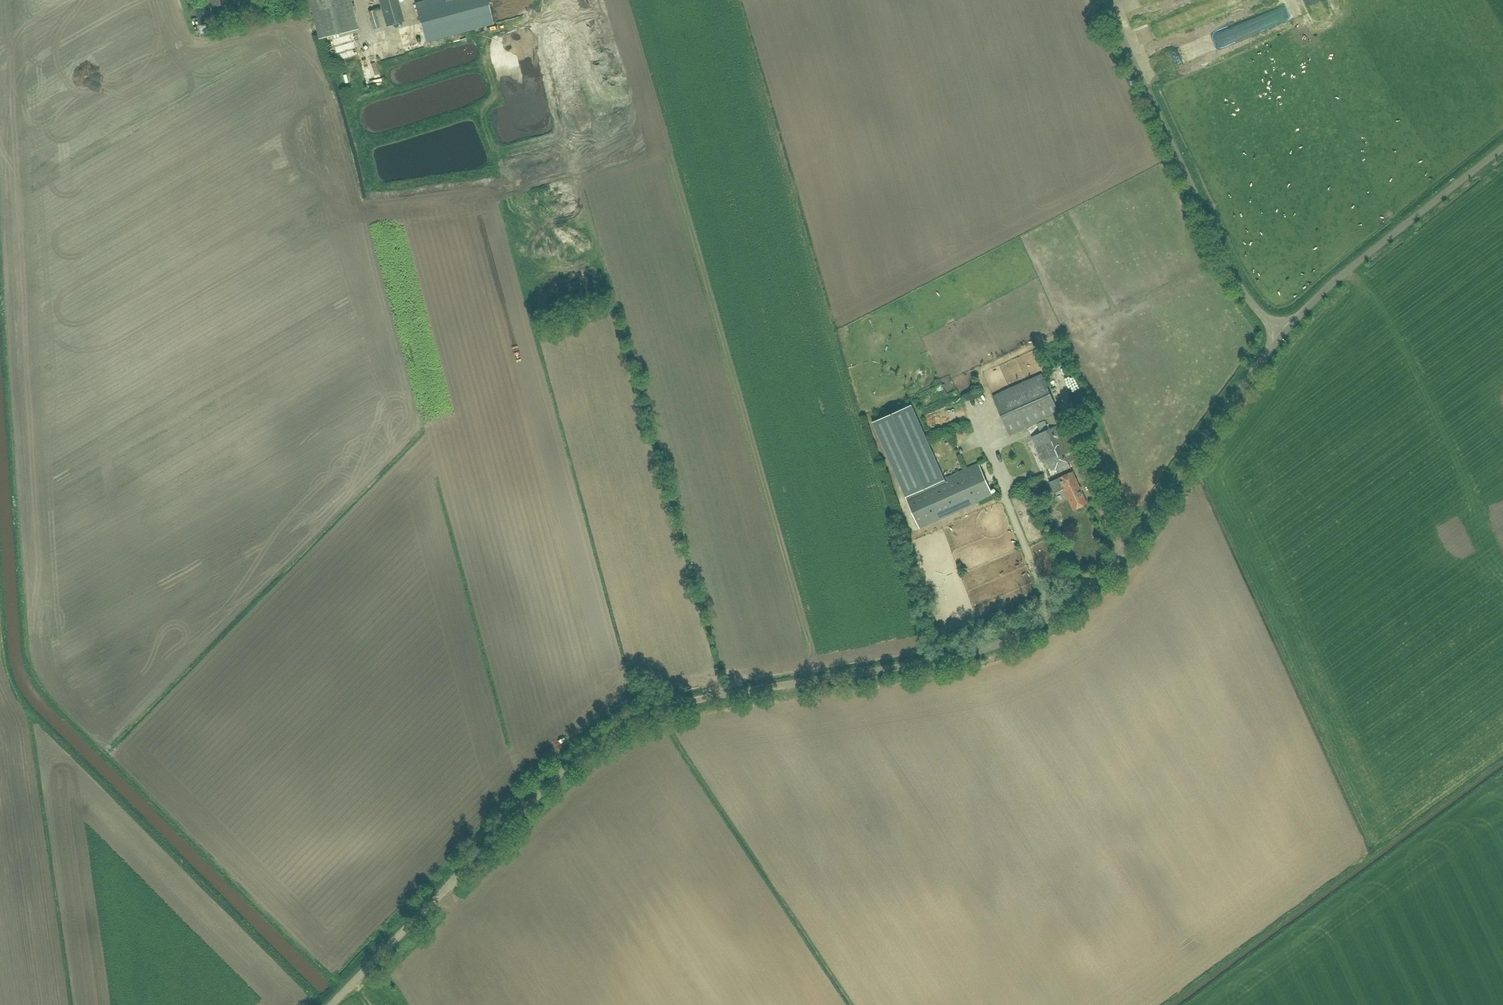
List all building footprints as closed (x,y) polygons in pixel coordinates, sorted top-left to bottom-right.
[(358,29),(350,0),(309,0),(318,39),(358,29)] [(386,25),(402,21),(397,0),(379,0),(386,25)] [(425,42),(493,24),(487,0),(426,0),(415,3),(425,42)] [(1257,19),(1261,28),(1290,13),(1286,4),(1257,19)] [(208,24),(205,8),(195,10),(198,26),(208,24)] [(371,21),(377,20),(374,10),(368,11),(371,21)] [(330,38),(336,58),(359,52),(353,31),(330,38)] [(366,56),(362,57),(366,81),(375,80),(375,76),(379,75),(376,49),(379,48),(381,58),(388,57),(385,42),(364,45),(366,56)] [(1070,461),(1078,458),(1042,374),(992,396),(1009,436),(1046,420),(1050,428),(1032,437),(1051,480),(1072,470),(1070,461)] [(1067,379),(1070,387),(1077,384),(1073,377),(1067,379)] [(906,497),(944,479),(911,405),(873,422),(906,497)] [(1093,472),(1104,467),(1099,454),(1088,459),(1093,472)] [(993,496),(979,463),(944,479),(906,497),(919,529),(993,496)] [(1087,504),(1073,473),(1049,483),(1054,493),(1064,489),(1073,510),(1087,504)]
